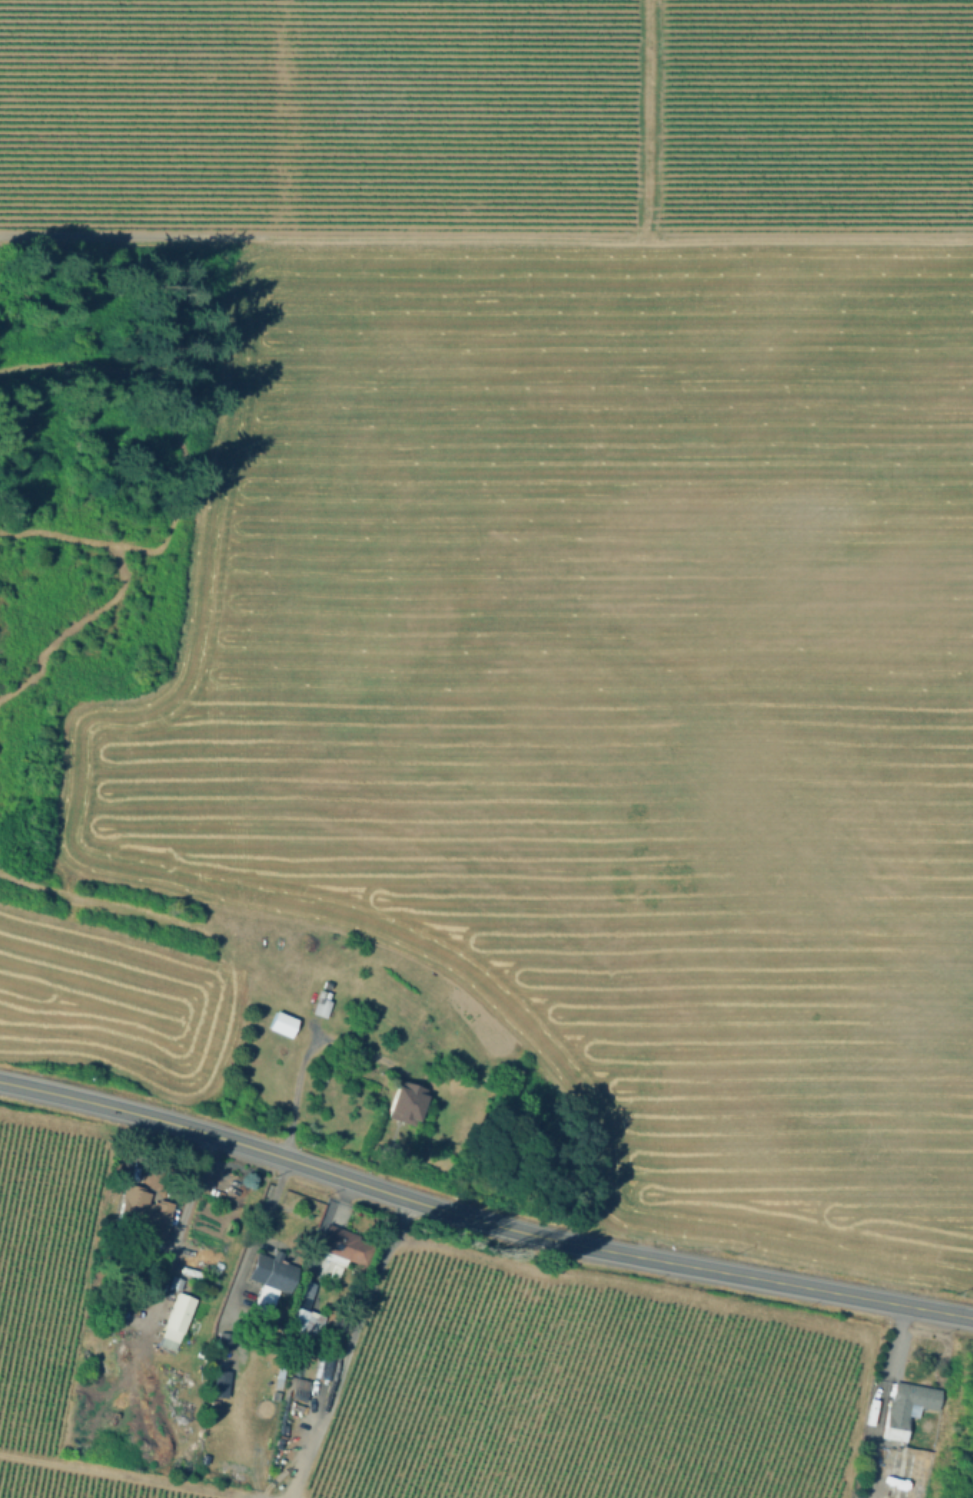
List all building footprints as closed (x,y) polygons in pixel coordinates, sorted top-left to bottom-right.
[(331,1001),(326,1017),(314,1013),(320,997),(331,1001)] [(289,1035),(294,1017),(271,1010),(266,1029),(289,1035)] [(426,1091),(414,1126),(387,1116),(399,1081),(426,1091)] [(173,1207),(164,1239),(116,1226),(127,1185),(153,1192),(150,1201),(173,1207)] [(331,1226),(363,1238),(366,1230),(381,1235),(371,1261),(367,1260),(364,1267),(340,1258),(338,1261),(320,1254),(331,1226)] [(295,1267),(286,1293),(264,1285),(273,1260),(295,1267)] [(334,1262),(344,1266),(336,1287),(326,1283),(334,1262)] [(186,1278),(181,1290),(168,1286),(173,1273),(186,1278)] [(277,1293),(270,1313),(258,1310),(265,1289),(277,1293)] [(195,1298),(182,1330),(166,1324),(179,1291),(195,1298)] [(325,1318),(316,1339),(286,1327),(295,1305),(325,1318)] [(939,1392),(935,1408),(910,1403),(906,1425),(887,1422),(894,1383),(939,1392)] [(905,1427),(903,1439),(885,1436),(887,1424),(905,1427)] [(898,1442),(896,1450),(883,1447),(885,1439),(898,1442)] [(912,1453),(905,1497),(894,1497),(888,1497),(895,1451),(912,1453)]
